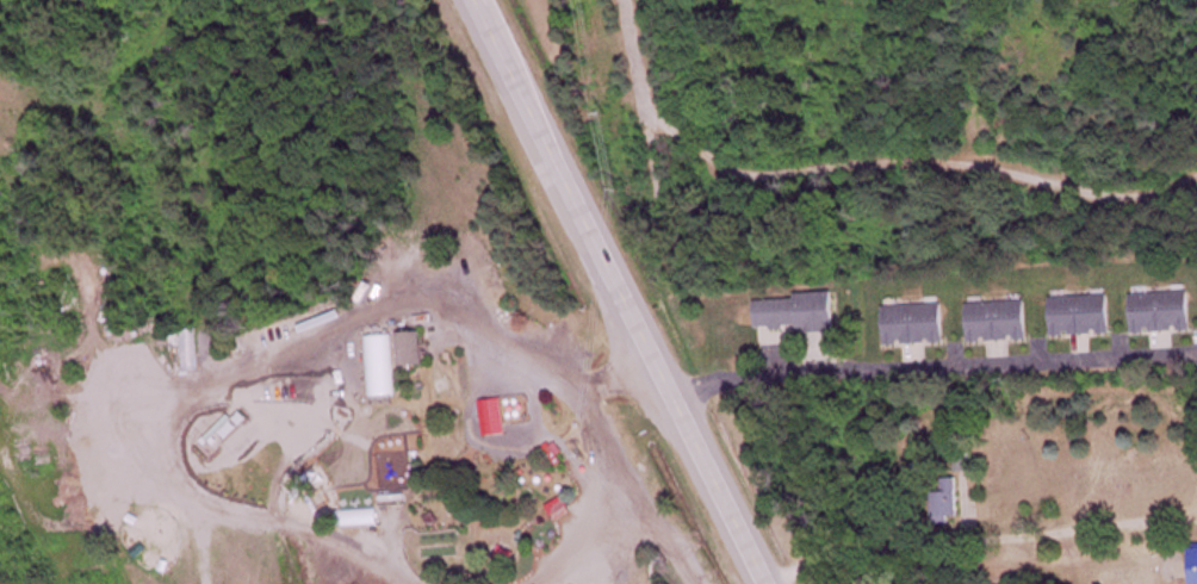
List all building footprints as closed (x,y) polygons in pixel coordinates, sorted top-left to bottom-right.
[(1135,294),(1136,333),(1195,331),(1194,292),(1135,294)] [(804,333),(838,332),(837,295),(758,298),(760,327),(804,326),(804,333)] [(1114,335),(1113,296),(1054,298),(1054,336),(1114,335)] [(971,304),(972,343),(1031,341),(1030,302),(971,304)] [(888,346),(948,343),(946,305),(887,307),(888,346)] [(199,371),(199,330),(182,330),(182,371),(199,371)] [(402,368),(425,368),(425,333),(402,333),(402,368)] [(394,396),(395,336),(374,336),(373,396),(394,396)] [(403,414),(390,414),(390,429),(403,429),(403,414)] [(391,493),(411,493),(411,451),(391,451),(391,493)] [(934,523),(961,523),(961,480),(934,480),(934,523)] [(366,505),(377,504),(376,491),(360,493),(361,499),(365,498),(366,505)] [(300,510),(315,509),(314,495),(299,496),(300,510)] [(379,526),(379,512),(353,512),(353,526),(379,526)]
